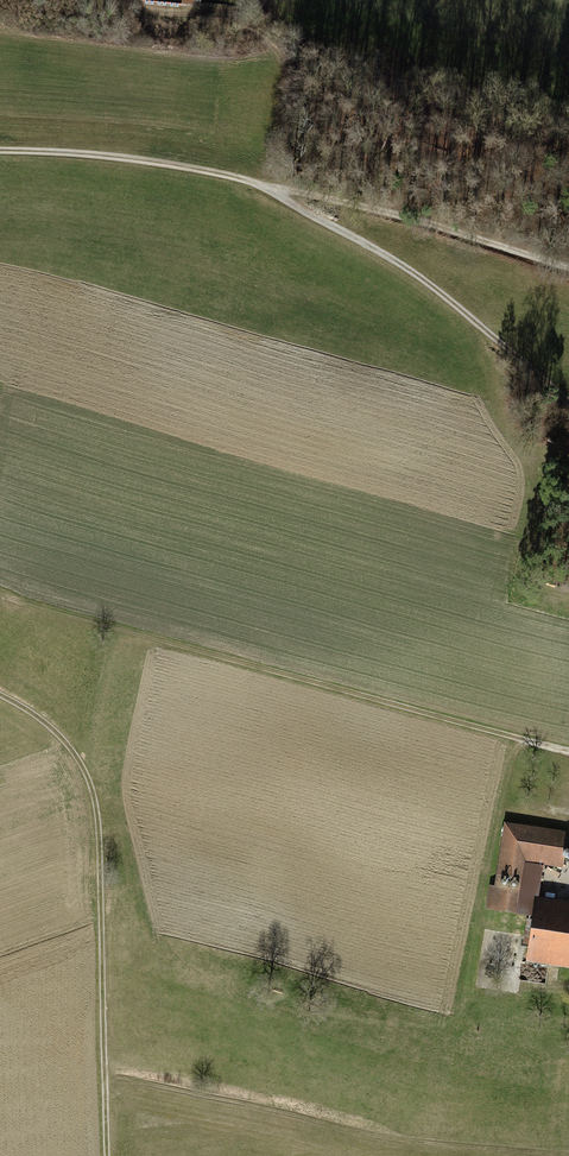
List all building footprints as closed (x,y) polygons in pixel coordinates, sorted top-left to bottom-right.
[(543,900),(547,869),(568,872),(568,868),(568,837),(506,828),(497,889),(493,889),(490,912),(531,918),(524,964),(568,970),(568,904),(543,900)]
